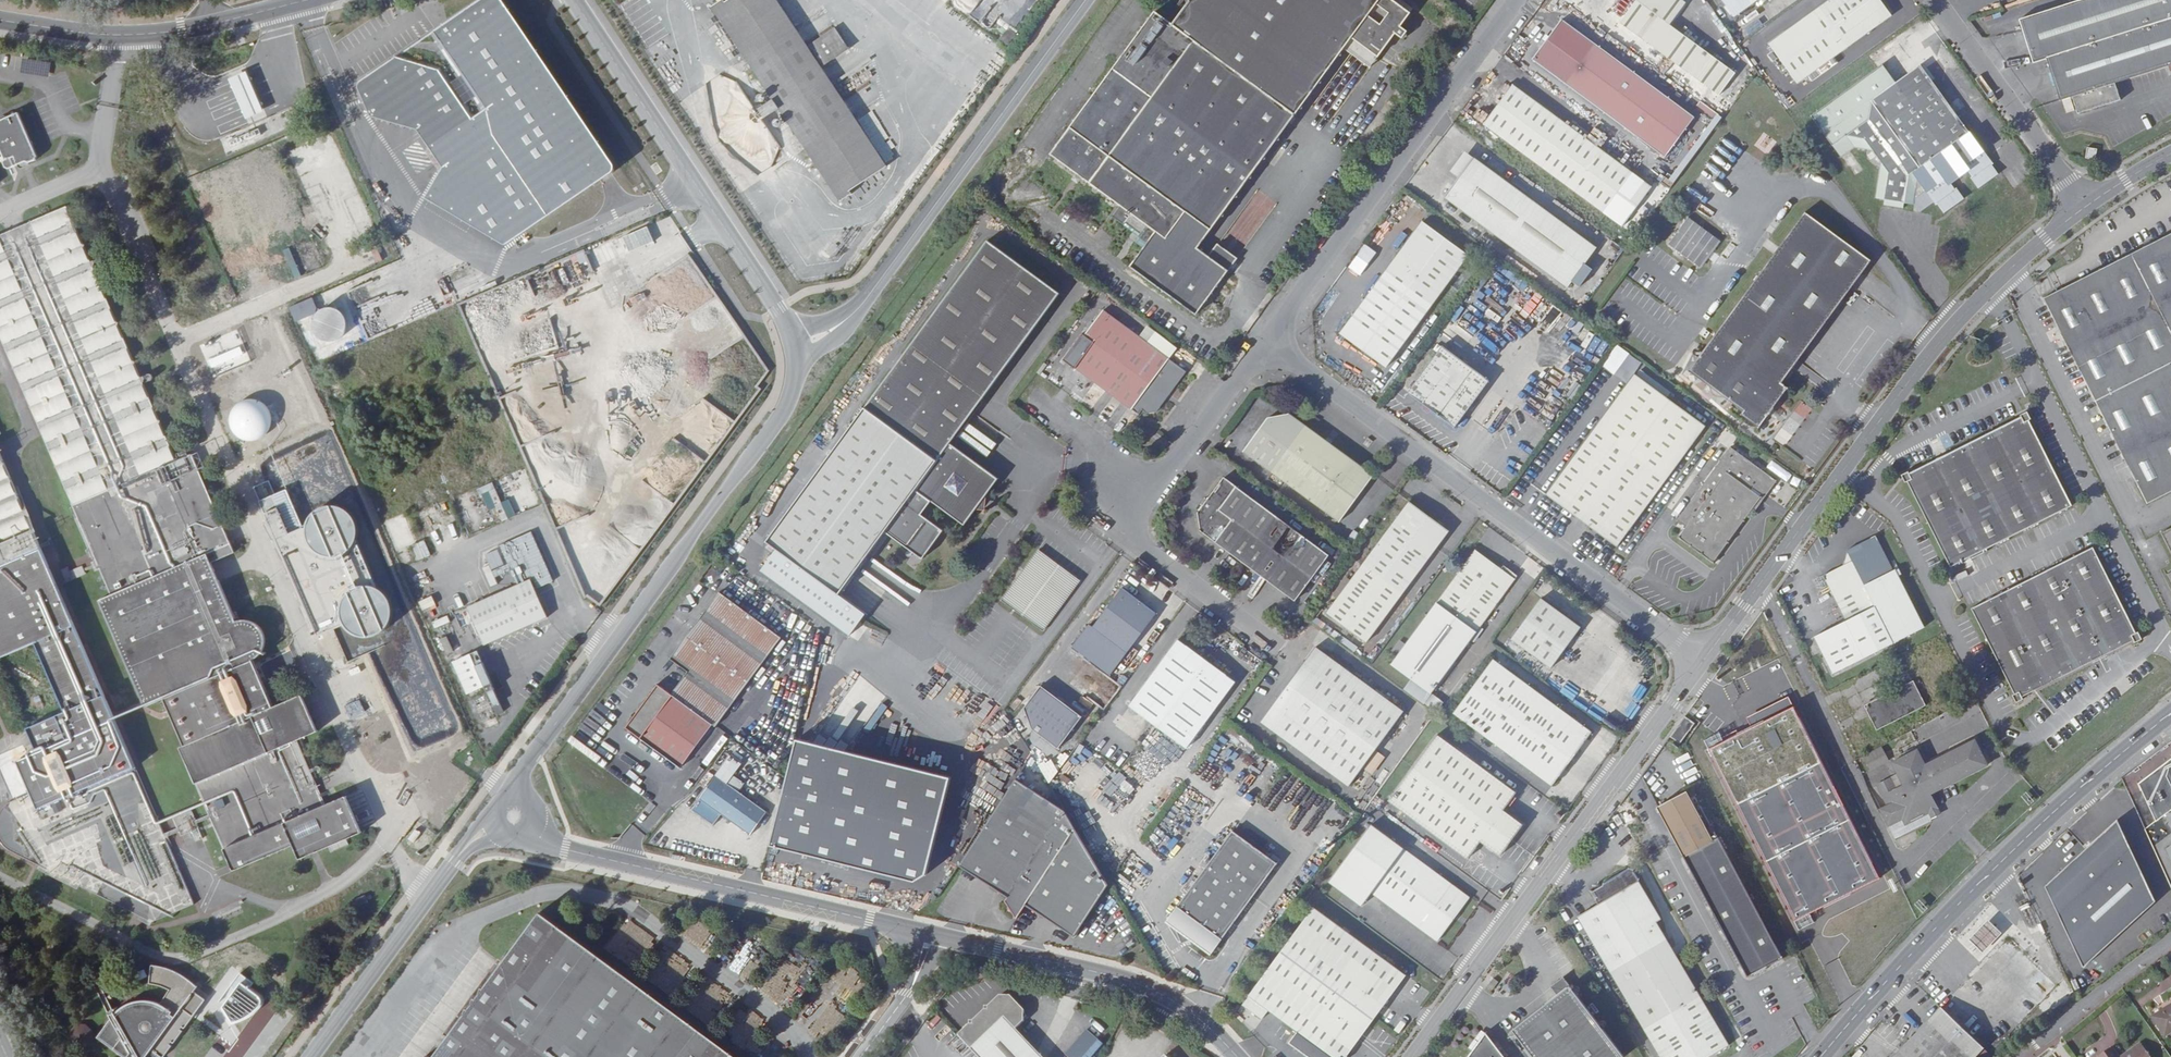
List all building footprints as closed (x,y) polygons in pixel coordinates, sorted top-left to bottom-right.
[(444,165),(425,195),(493,235),(600,163),(605,159),(606,152),(504,0),(478,0),(434,31),(486,105),(474,114),(440,64),(397,52),(364,74),(358,85),(371,114),(419,128),(444,165)] [(775,0),(731,0),(725,4),(723,0),(711,8),(777,107),(763,116),(770,126),(783,117),(838,202),(850,195),(848,192),(884,168),(821,72),(849,53),(835,32),(807,50),(775,0)] [(1133,231),(1140,236),(1136,242),(1122,260),(1188,308),(1229,253),(1209,239),(1201,250),(1192,243),(1337,42),(1345,31),(1371,51),(1388,27),(1395,32),(1399,26),(1394,21),(1403,8),(1393,0),(1185,0),(1169,21),(1151,9),(1047,152),(1115,201),(1107,213),(1133,231)] [(1607,11),(1615,0),(1592,0),(1607,11)] [(1619,20),(1718,93),(1735,72),(1669,23),(1685,0),(1684,0),(1634,0),(1619,20)] [(1715,7),(1718,13),(1741,0),(1727,0),(1715,7)] [(1877,0),(1831,0),(1768,46),(1797,86),(1890,18),(1877,0)] [(2017,20),(2031,63),(2045,58),(2059,101),(2070,98),(2076,115),(2120,100),(2114,83),(2170,64),(2170,0),(2079,0),(2017,20)] [(1749,32),(1763,23),(1760,18),(1746,26),(1749,32)] [(1561,19),(1531,58),(1664,156),(1692,116),(1561,19)] [(434,31),(397,52),(440,64),(474,114),(486,105),(434,31)] [(1345,31),(1337,42),(1364,61),(1371,51),(1345,31)] [(1914,200),(1927,193),(1944,215),(1947,209),(1961,198),(1947,179),(1963,167),(1978,186),(1992,176),(1998,175),(1920,66),(1894,83),(1881,65),(1810,116),(1841,158),(1855,149),(1873,153),(1880,163),(1875,199),(1884,200),(1903,203),(1913,205),(1914,200)] [(247,70),(229,75),(241,117),(259,111),(247,70)] [(1511,84),(1482,124),(1621,227),(1650,188),(1511,84)] [(1311,108),(1326,120),(1345,96),(1335,88),(1327,97),(1323,93),(1311,108)] [(1700,101),(1696,106),(1710,116),(1714,111),(1700,101)] [(2,161),(6,170),(37,156),(19,114),(0,122),(0,156),(0,157),(0,163),(2,161)] [(2084,158),(2093,159),(2095,148),(2086,146),(2084,158)] [(1449,171),(1458,178),(1473,157),(1464,151),(1449,171)] [(1367,175),(1375,164),(1365,157),(1358,168),(1367,175)] [(1473,157),(1458,178),(1444,198),(1566,287),(1571,281),(1579,286),(1591,269),(1585,265),(1597,248),(1473,157)] [(1000,208),(1008,197),(997,189),(989,199),(1000,208)] [(1903,203),(1884,200),(1883,206),(1903,210),(1903,203)] [(317,767),(318,765),(318,763),(318,762),(316,761),(315,761),(306,766),(294,739),(313,731),(297,694),(269,706),(248,661),(254,656),(259,649),(260,646),(261,636),(257,630),(255,628),(249,623),(245,622),(240,621),(236,621),(230,622),(204,565),(227,554),(182,456),(167,462),(131,387),(140,382),(141,379),(140,378),(139,376),(138,376),(129,380),(78,271),(87,267),(88,265),(88,264),(86,261),(85,261),(76,265),(51,211),(0,235),(0,364),(105,592),(92,598),(141,706),(160,698),(181,742),(177,745),(223,844),(322,800),(308,772),(317,767)] [(1805,213),(1688,372),(1743,413),(1740,416),(1760,430),(1788,392),(1781,387),(1874,264),(1805,213)] [(1700,267),(1720,240),(1687,216),(1667,244),(1700,267)] [(2031,303),(2149,501),(2170,488),(2170,220),(2031,303)] [(1423,223),(1342,334),(1387,368),(1470,256),(1423,223)] [(621,236),(628,252),(652,240),(645,225),(621,236)] [(1140,236),(1133,231),(1128,236),(1136,242),(1140,236)] [(990,241),(767,543),(840,597),(886,533),(901,545),(902,544),(901,543),(964,455),(951,445),(1062,294),(990,241)] [(2026,281),(2038,268),(2033,263),(2020,274),(2026,281)] [(470,331),(482,327),(478,316),(499,308),(492,288),(459,300),(470,331)] [(1190,369),(1181,362),(1175,358),(1144,334),(1107,307),(1069,360),(1140,413),(1144,408),(1150,412),(1161,410),(1192,370),(1190,369)] [(1144,334),(1175,358),(1180,347),(1150,325),(1144,334)] [(1484,353),(1462,338),(1455,347),(1477,362),(1484,353)] [(1621,364),(1628,352),(1616,345),(1611,353),(1617,357),(1615,361),(1621,364)] [(1444,347),(1409,394),(1457,428),(1492,381),(1444,347)] [(1224,359),(1228,363),(1235,354),(1230,351),(1224,359)] [(1184,359),(1181,362),(1190,369),(1193,365),(1184,359)] [(1704,429),(1634,378),(1548,494),(1617,546),(1704,429)] [(1950,565),(2072,505),(2028,419),(2031,418),(2028,410),(2020,415),(2023,420),(1912,475),(1909,470),(1902,473),(1905,481),(1908,479),(1950,565)] [(1244,451),(1318,506),(1351,460),(1334,447),(1327,441),(1291,414),(1269,418),(1244,451)] [(1776,481),(1729,447),(1677,518),(1685,525),(1678,535),(1714,561),(1752,509),(1755,510),(1776,481)] [(964,455),(901,543),(902,544),(923,561),(944,533),(922,517),(932,503),(965,527),(999,480),(964,455)] [(1373,476),(1351,460),(1318,506),(1339,522),(1373,476)] [(1295,601),(1330,555),(1224,476),(1198,512),(1200,531),(1295,601)] [(195,901),(0,478),(0,658),(20,648),(52,717),(14,734),(25,758),(5,767),(13,785),(18,783),(24,796),(0,807),(0,856),(7,858),(154,920),(195,901)] [(1780,480),(1771,494),(1787,504),(1796,491),(1780,480)] [(552,511),(578,588),(592,597),(615,589),(673,502),(640,481),(629,497),(631,500),(606,538),(584,524),(591,513),(585,509),(580,494),(573,505),(568,502),(556,506),(560,516),(552,511)] [(479,487),(488,509),(493,507),(489,497),(496,494),(491,482),(479,487)] [(507,499),(500,501),(506,517),(513,514),(507,499)] [(1449,530),(1408,501),(1328,611),(1369,639),(1449,530)] [(2162,533),(2170,552),(2170,529),(2162,533)] [(1904,591),(1894,570),(1876,536),(1847,550),(1853,562),(1824,575),(1848,621),(1816,636),(1834,674),(1925,627),(1907,590),(1904,591)] [(2134,631),(2092,546),(1971,606),(2014,693),(2011,694),(2015,701),(2023,697),(2019,690),(2131,635),(2134,641),(2142,637),(2138,630),(2134,631)] [(1514,579),(1474,549),(1389,665),(1430,694),(1514,579)] [(1045,635),(1082,584),(1041,553),(1004,604),(1045,635)] [(81,565),(61,570),(64,581),(84,576),(81,565)] [(1897,568),(1894,570),(1904,591),(1907,590),(1897,568)] [(484,643),(547,616),(531,578),(468,606),(484,643)] [(1111,678),(1157,616),(1124,591),(1094,632),(1090,629),(1074,651),(1111,678)] [(659,685),(626,728),(681,770),(712,726),(716,729),(781,641),(720,595),(671,661),(688,674),(672,695),(659,685)] [(419,600),(421,608),(434,605),(432,597),(419,600)] [(1580,627),(1541,598),(1511,639),(1550,668),(1580,627)] [(447,616),(431,620),(434,628),(449,623),(447,616)] [(445,635),(438,639),(445,654),(452,650),(445,635)] [(1130,708),(1187,750),(1236,684),(1180,643),(1130,708)] [(1357,778),(1396,724),(1403,714),(1315,649),(1260,724),(1349,788),(1357,778)] [(476,650),(451,660),(466,698),(462,700),(472,724),(482,720),(485,728),(497,723),(494,717),(506,712),(501,700),(497,701),(476,650)] [(1491,661),(1452,715),(1551,787),(1590,734),(1491,661)] [(1919,711),(1906,686),(1856,710),(1869,736),(1919,711)] [(1044,690),(1027,712),(1068,743),(1085,721),(1044,690)] [(1630,720),(1638,708),(1629,702),(1621,713),(1630,720)] [(1689,713),(1699,718),(1703,707),(1693,703),(1689,713)] [(1792,919),(1877,882),(1798,705),(1710,744),(1761,859),(1765,857),(1792,919)] [(1697,722),(1686,714),(1672,735),(1682,742),(1697,722)] [(1403,729),(1396,724),(1357,778),(1363,784),(1403,729)] [(1504,810),(1508,804),(1513,797),(1515,795),(1438,739),(1393,801),(1470,857),(1481,842),(1502,856),(1525,824),(1504,810)] [(1928,814),(1937,809),(1930,795),(1987,767),(1973,740),(1925,764),(1917,749),(1890,762),(1902,785),(1893,789),(1890,783),(1877,789),(1885,806),(1879,809),(1888,826),(1902,820),(1904,825),(1928,814)] [(790,741),(769,848),(925,878),(946,771),(790,741)] [(1025,748),(1049,779),(1058,772),(1035,741),(1025,748)] [(1862,755),(1869,771),(1889,762),(1882,746),(1862,755)] [(2144,830),(2170,888),(2170,756),(2137,783),(2155,822),(2144,830)] [(747,838),(767,812),(718,777),(691,813),(712,830),(721,818),(747,838)] [(1066,812),(1015,780),(958,867),(1005,898),(1003,902),(1017,923),(1026,909),(1078,831),(1066,812)] [(322,800),(223,844),(233,866),(292,839),(299,853),(360,825),(344,789),(322,800)] [(1659,809),(1748,977),(1758,971),(1770,992),(1790,980),(1780,960),(1791,954),(1752,882),(1738,889),(1687,794),(1659,809)] [(1939,815),(1937,809),(1928,814),(1931,819),(1939,815)] [(2107,840),(2119,829),(2115,821),(2104,832),(2107,840)] [(1439,942),(1470,898),(1371,826),(1330,882),(1364,906),(1372,893),(1439,942)] [(2159,913),(2119,829),(2107,840),(2104,832),(2043,887),(2083,971),(2159,913)] [(1078,831),(1026,909),(1066,936),(1101,884),(1078,831)] [(1176,931),(1175,930),(1180,943),(1191,941),(1206,951),(1207,951),(1211,954),(1213,951),(1213,952),(1276,866),(1232,834),(1168,918),(1169,918),(1167,921),(1171,924),(1177,929),(1176,931)] [(1662,1056),(1714,1056),(1731,1047),(1658,922),(1662,920),(1641,882),(1642,879),(1637,869),(1632,868),(1594,890),(1601,906),(1581,916),(1662,1056)] [(539,908),(430,1056),(425,1052),(421,1056),(739,1056),(539,908)] [(1408,977),(1314,908),(1251,997),(1299,1032),(1291,1043),(1309,1056),(1349,1056),(1408,977)] [(1983,923),(1965,942),(1971,948),(1978,956),(1997,937),(1990,930),(1983,923)] [(1975,1016),(2003,1042),(2056,985),(2006,937),(1969,976),(1957,965),(1946,977),(1981,1010),(1975,1016)] [(163,1049),(165,1051),(174,1039),(172,1037),(174,1035),(176,1037),(185,1024),(183,1023),(185,1021),(187,1022),(208,994),(197,985),(201,980),(200,980),(192,974),(188,971),(179,965),(174,964),(164,960),(155,958),(152,977),(160,978),(168,981),(173,983),(164,998),(159,996),(153,994),(146,994),(137,995),(135,995),(128,998),(125,1000),(118,1006),(117,1004),(112,1007),(114,1011),(99,1030),(128,1051),(127,1053),(129,1054),(127,1056),(157,1056),(163,1049)] [(1558,994),(1571,984),(1564,975),(1551,985),(1558,994)] [(1499,980),(1494,977),(1488,985),(1493,988),(1499,980)] [(1571,984),(1558,994),(1513,1028),(1535,1056),(1624,1056),(1626,1055),(1571,984)] [(1016,1030),(1023,1024),(1023,1010),(1011,997),(997,998),(957,1034),(966,1044),(979,1056),(1040,1056),(1016,1030)] [(1259,1029),(1266,1019),(1246,1004),(1239,1014),(1259,1029)] [(2170,1032),(2170,1005),(2152,1017),(2164,1036),(2170,1032)] [(1941,1010),(1897,1056),(1975,1056),(1983,1049),(1941,1010)] [(1093,1056),(1103,1044),(1086,1029),(1064,1054),(1068,1056),(1094,1056),(1093,1056)] [(1486,1031),(1480,1039),(1492,1039),(1486,1031)] [(966,1044),(957,1034),(949,1042),(958,1052),(966,1044)] [(1492,1039),(1480,1039),(1467,1056),(1506,1056),(1492,1039)] [(2141,1044),(2124,1056),(2150,1056),(2141,1044)] [(2112,1048),(2099,1056),(2118,1056),(2112,1048)]
